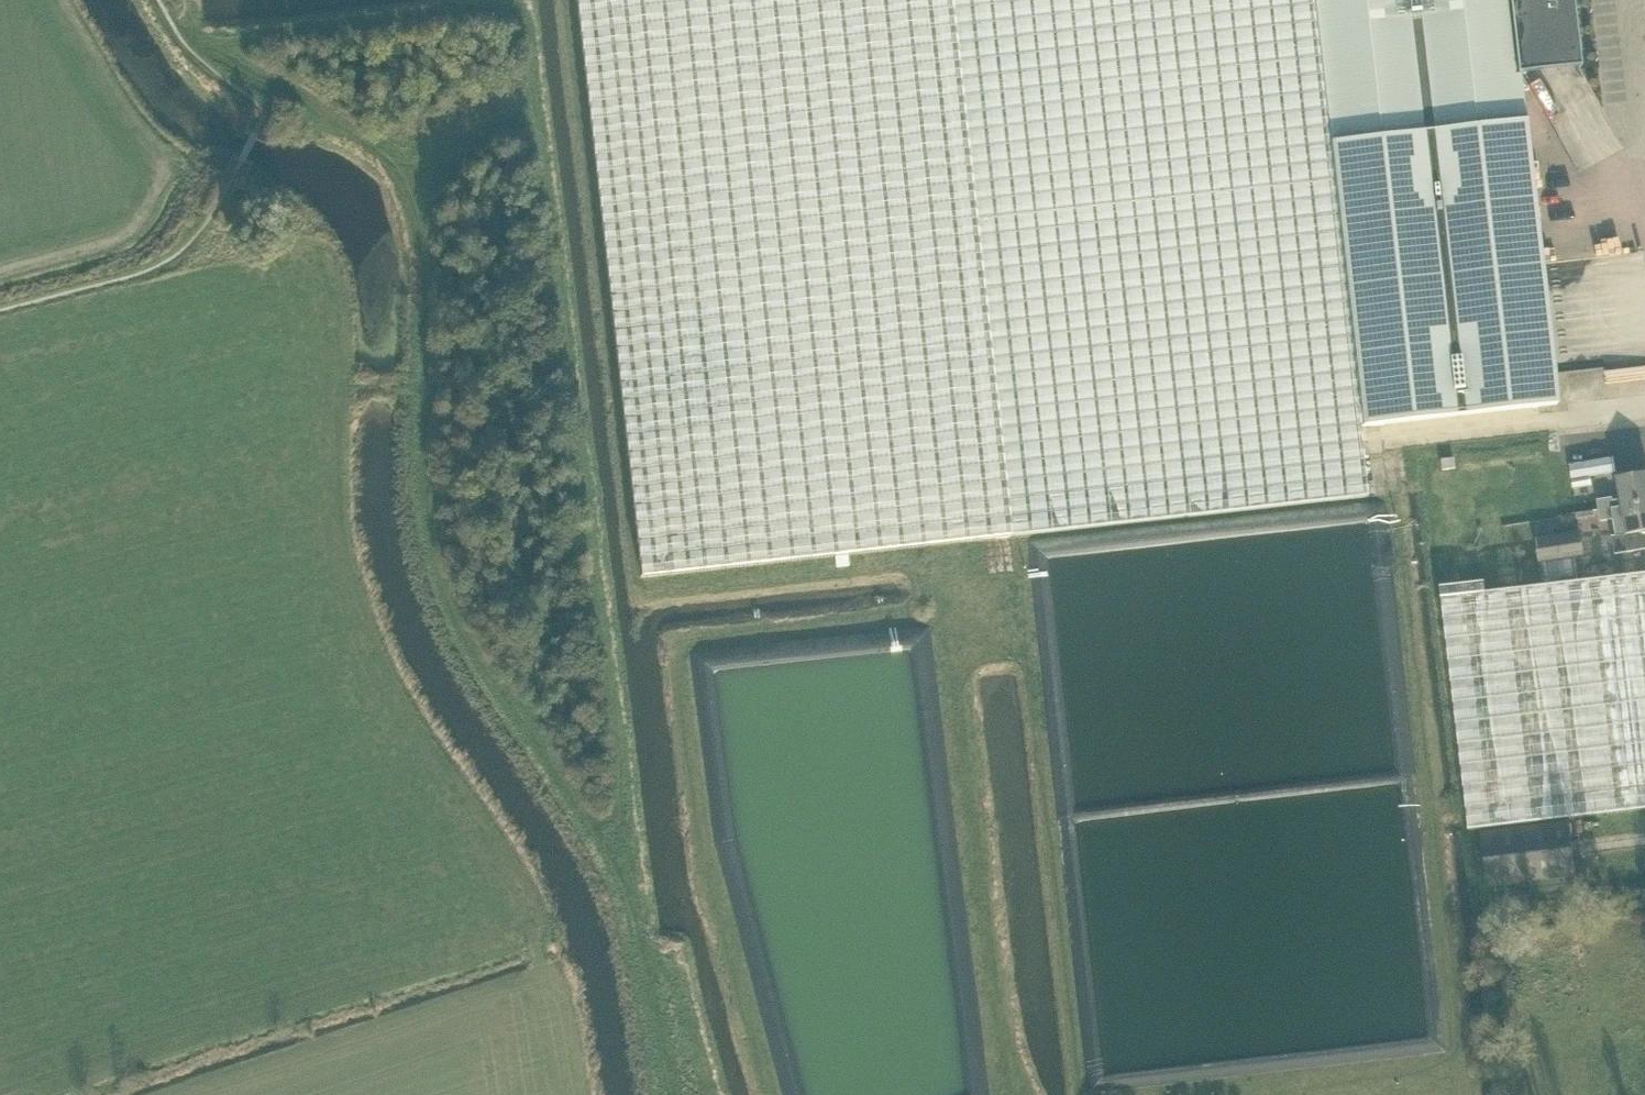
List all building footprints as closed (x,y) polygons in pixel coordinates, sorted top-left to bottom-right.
[(639,579),(1367,498),(1359,429),(1557,406),(1519,75),(1579,68),(1570,0),(573,0),(639,579)] [(1644,392),(1644,382),(1629,383),(1629,393),(1644,392)] [(1613,458),(1602,460),(1600,448),(1579,451),(1568,453),(1573,489),(1591,486),(1590,478),(1616,473),(1613,460),(1613,458)] [(1597,501),(1599,511),(1644,504),(1644,475),(1617,479),(1620,500),(1612,501),(1612,498),(1597,501)] [(1615,555),(1644,550),(1644,504),(1599,511),(1601,522),(1609,520),(1615,555)] [(1539,567),(1584,560),(1580,532),(1534,539),(1539,567)] [(1485,592),(1484,583),(1441,588),(1445,626),(1470,831),(1644,810),(1644,574),(1485,592)] [(1481,836),(1487,889),(1575,879),(1569,826),(1481,836)]
